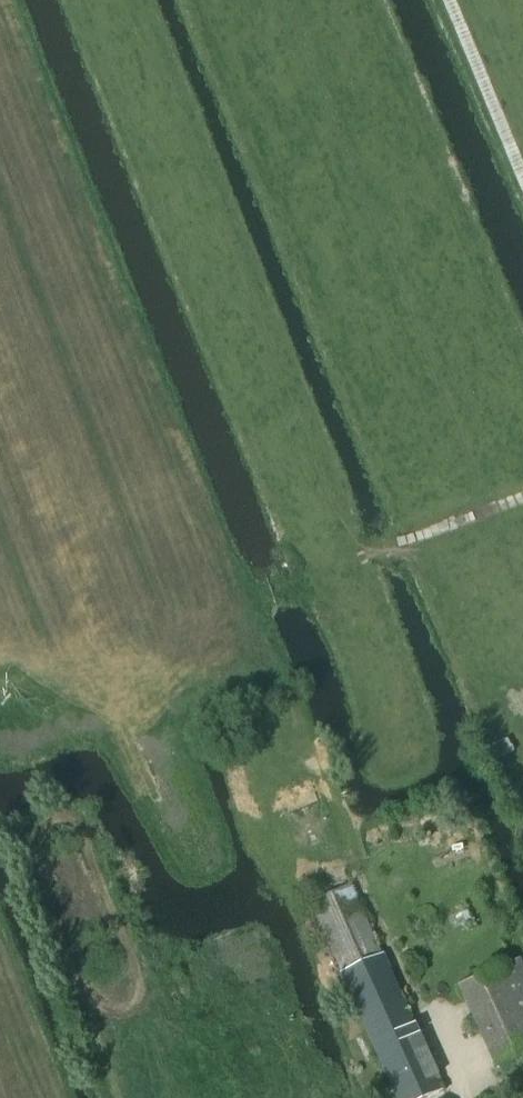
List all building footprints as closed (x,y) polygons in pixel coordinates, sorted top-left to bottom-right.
[(500,729),(486,735),(493,751),(507,744),(500,729)] [(342,974),(340,974),(395,1097),(428,1097),(445,1090),(384,954),(382,955),(351,885),(310,904),(342,974)] [(522,1055),(522,965),(520,959),(459,987),(495,1067),(522,1055)]
